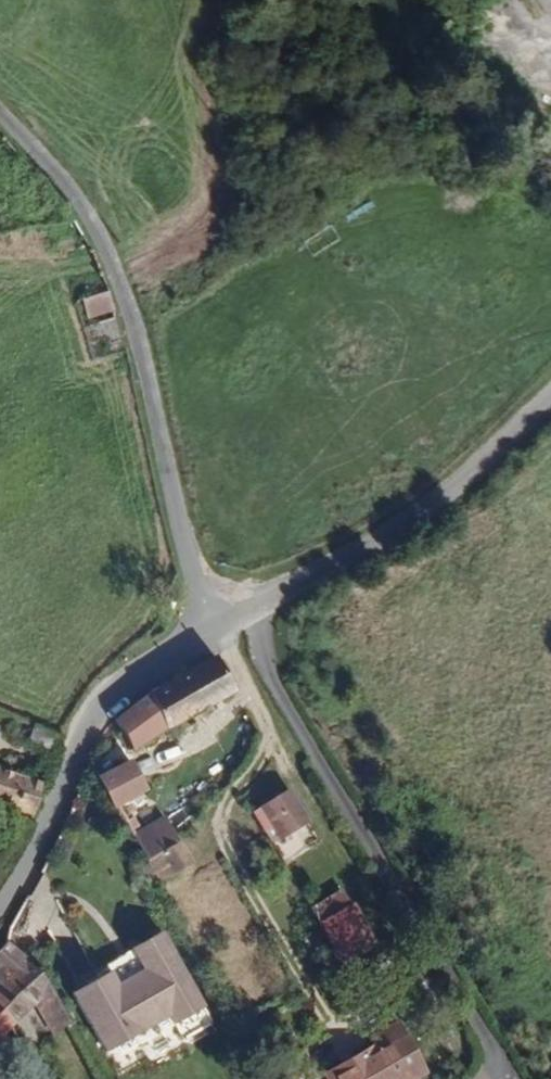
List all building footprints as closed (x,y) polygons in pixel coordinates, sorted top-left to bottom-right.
[(116,319),(107,293),(82,302),(91,328),(116,319)] [(224,698),(206,665),(172,688),(190,724),(224,698)] [(190,724),(172,688),(134,714),(111,735),(128,768),(190,724)] [(128,768),(111,735),(108,729),(100,737),(93,750),(111,779),(117,775),(128,768)] [(136,812),(117,775),(111,779),(86,795),(105,828),(136,812)] [(32,789),(0,779),(0,819),(0,820),(0,830),(19,836),(32,789)] [(282,829),(295,822),(279,795),(232,823),(250,854),(261,847),(270,861),(293,848),(282,829)] [(133,853),(139,864),(134,867),(147,891),(182,871),(165,840),(157,826),(134,838),(140,849),(133,853)] [(360,954),(338,914),(309,930),(331,970),(360,954)] [(201,1038),(151,945),(121,961),(126,971),(61,1006),(93,1065),(121,1050),(125,1058),(163,1038),(172,1054),(201,1038)] [(0,953),(0,1017),(17,998),(30,984),(0,953)] [(51,1006),(30,984),(17,998),(41,1021),(54,1012),(51,1006)] [(386,1027),(358,1042),(364,1053),(315,1078),(414,1078),(386,1027)] [(0,1069),(0,1078),(8,1078),(0,1069)]
